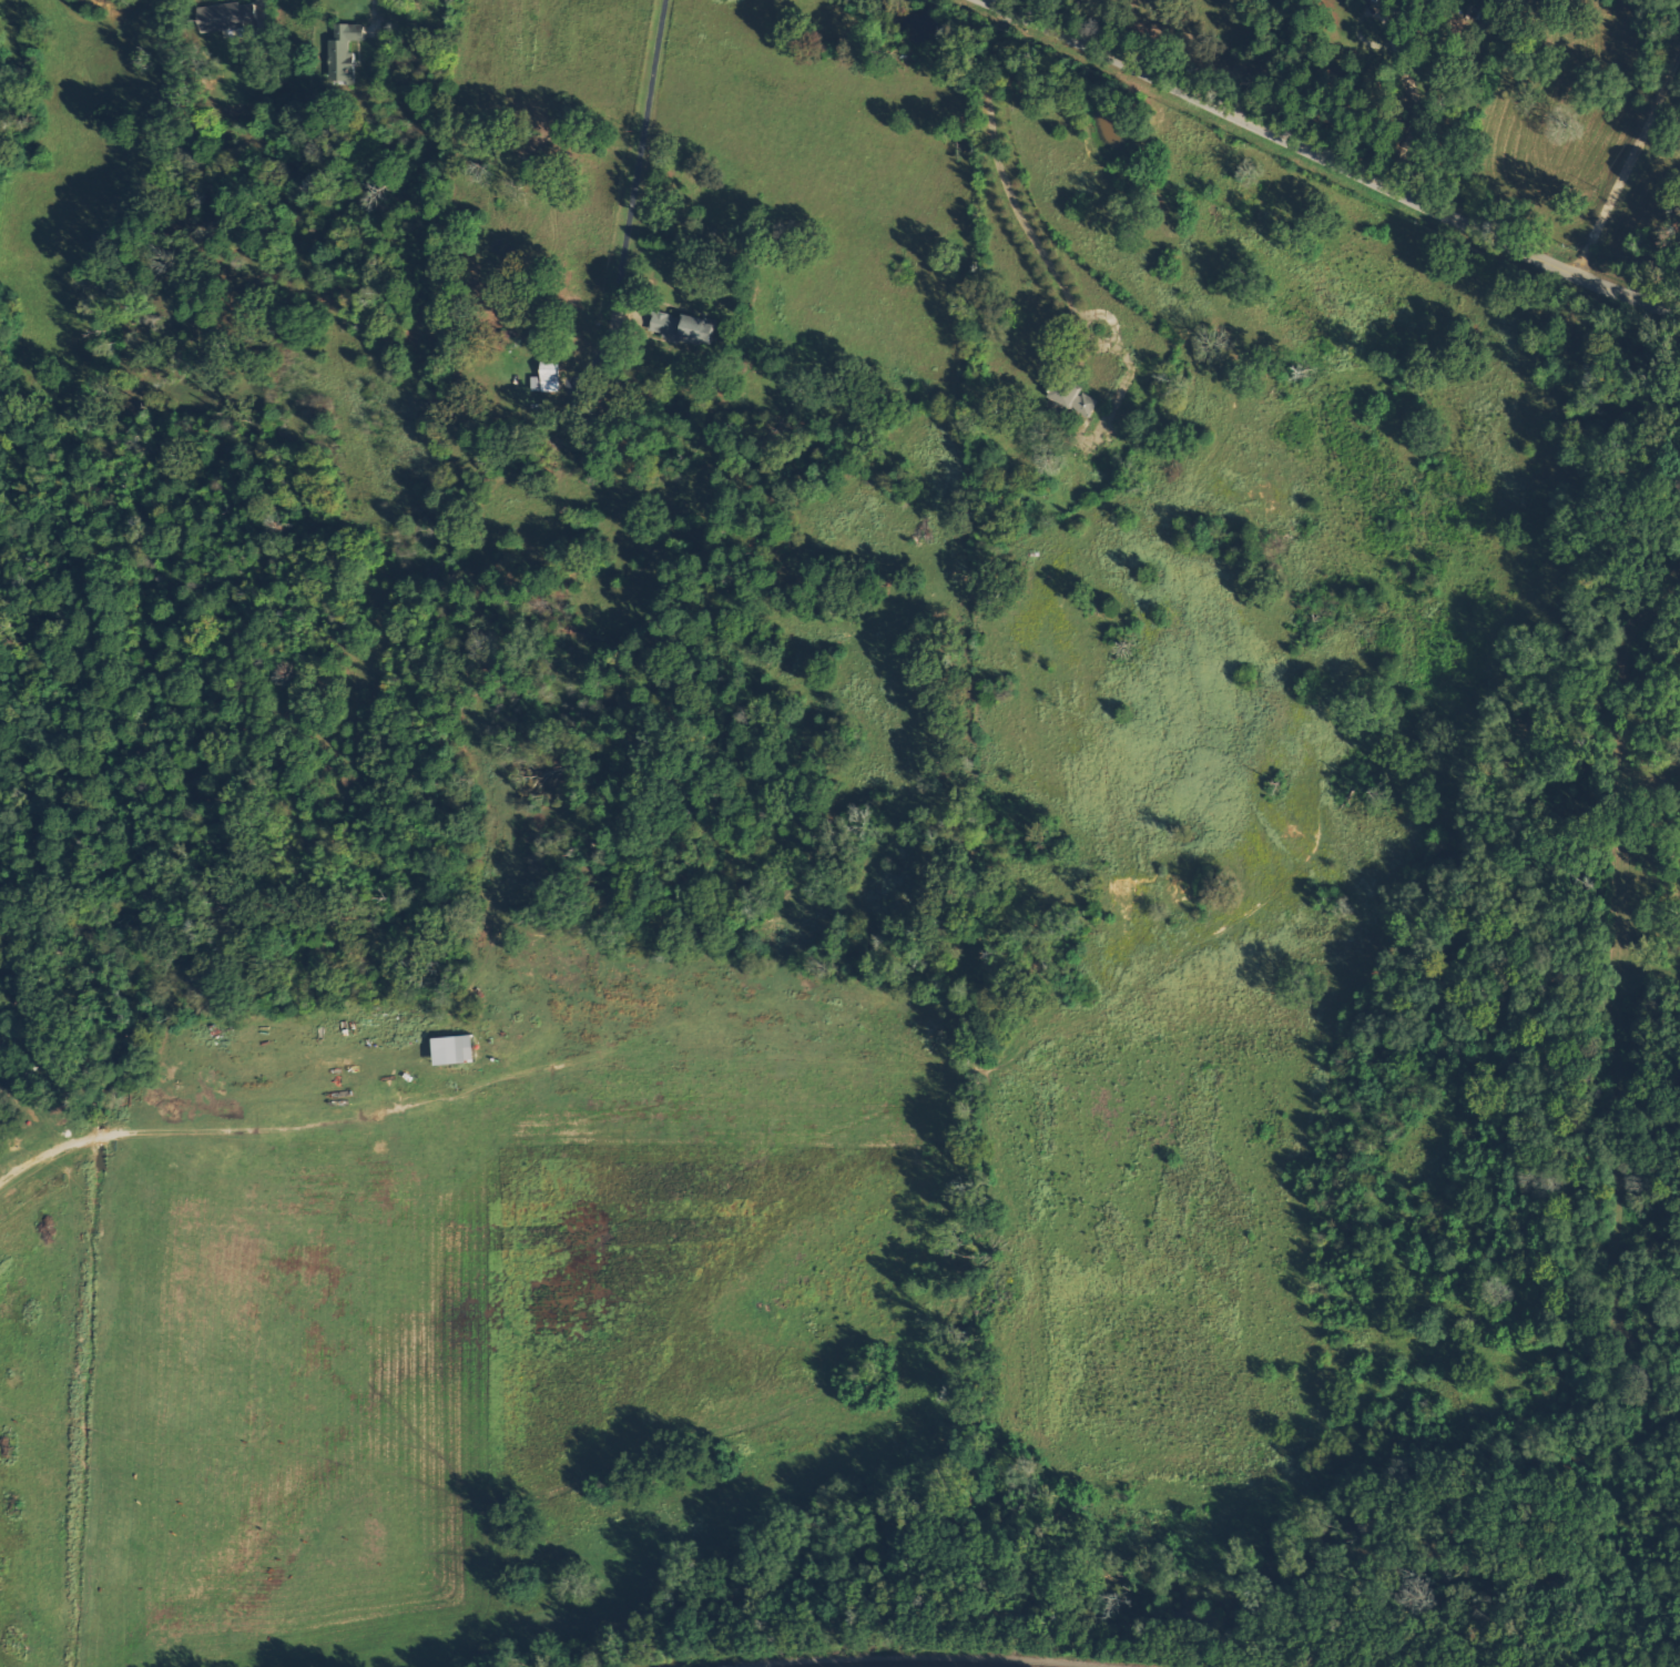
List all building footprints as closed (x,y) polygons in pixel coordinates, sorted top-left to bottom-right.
[(260,26),(256,1),(202,9),(206,35),(260,26)] [(332,40),(331,83),(344,83),(344,65),(356,65),(356,53),(351,53),(352,41),(366,41),(366,25),(338,24),(337,40),(332,40)] [(687,314),(686,317),(655,311),(651,333),(703,342),(703,341),(717,344),(721,321),(687,314)] [(563,392),(563,362),(546,362),(546,377),(534,377),(534,391),(563,392)] [(1053,399),(1093,417),(1101,400),(1061,382),(1053,399)] [(479,1061),(476,1034),(437,1040),(441,1066),(479,1061)]
